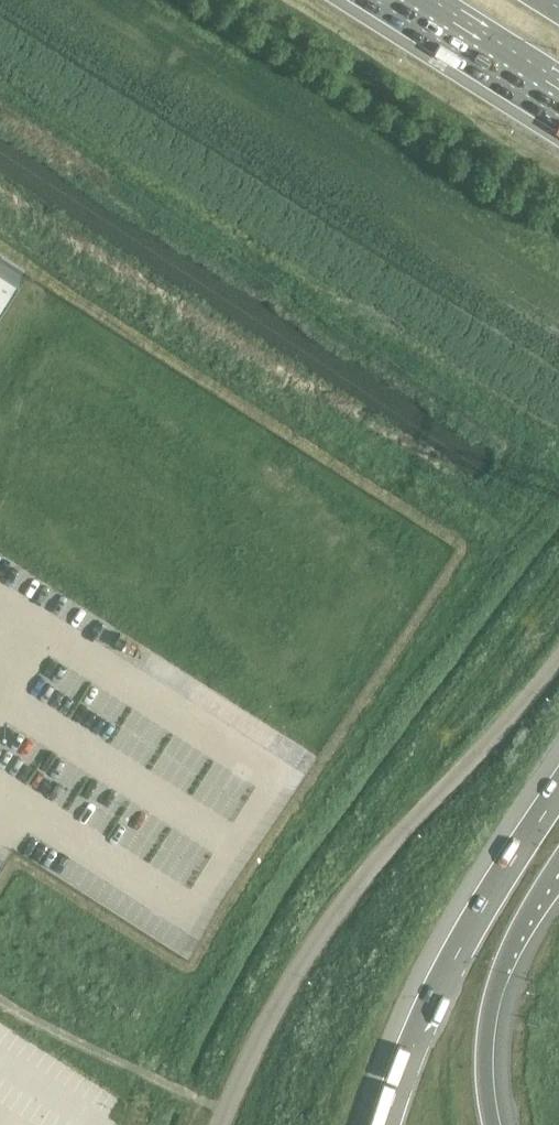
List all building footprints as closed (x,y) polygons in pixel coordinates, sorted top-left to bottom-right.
[(360,0),(333,0),(354,12),(360,0)] [(22,270),(0,256),(0,304),(22,270)]
